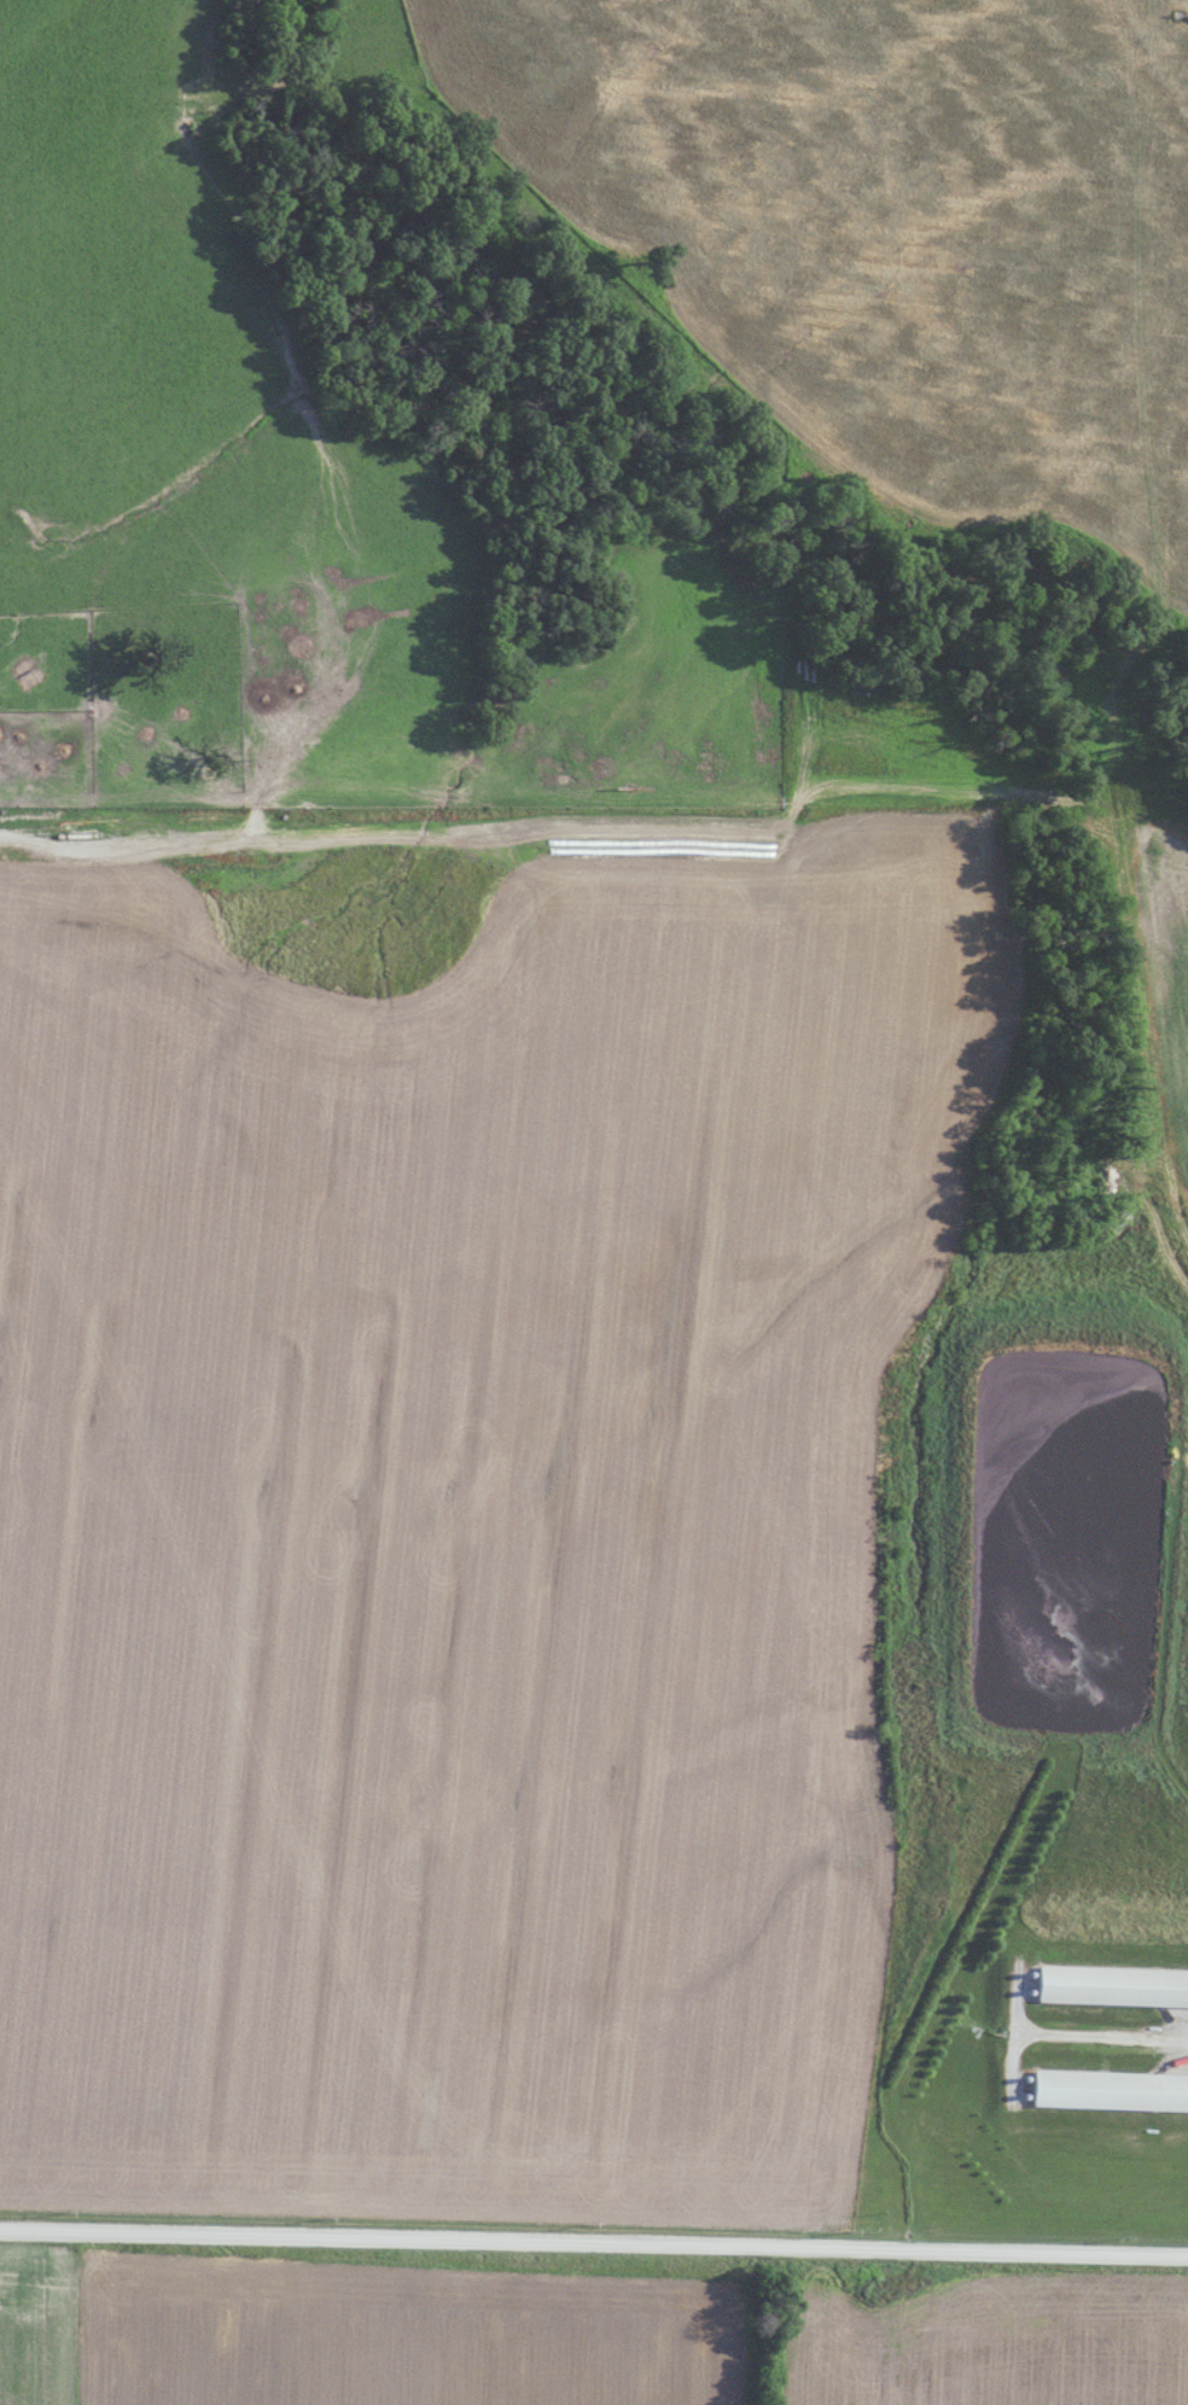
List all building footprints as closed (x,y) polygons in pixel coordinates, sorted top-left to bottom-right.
[(1027,2005),(1187,2009),(1187,1972),(1028,1968),(1027,2005)] [(1024,2073),(1024,2109),(1187,2113),(1187,2077),(1024,2073)]
